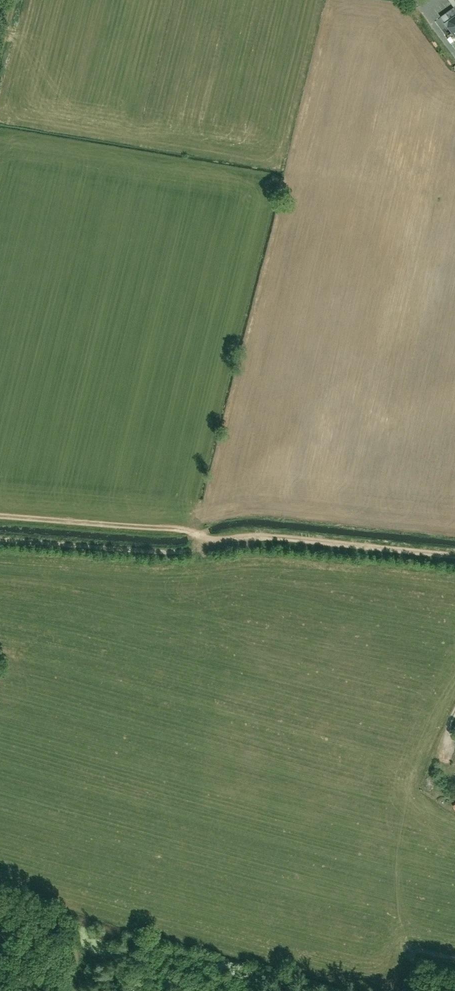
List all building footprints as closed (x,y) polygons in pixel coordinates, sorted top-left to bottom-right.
[(440,17),(445,23),(444,23),(454,38),(454,6),(440,17)]
